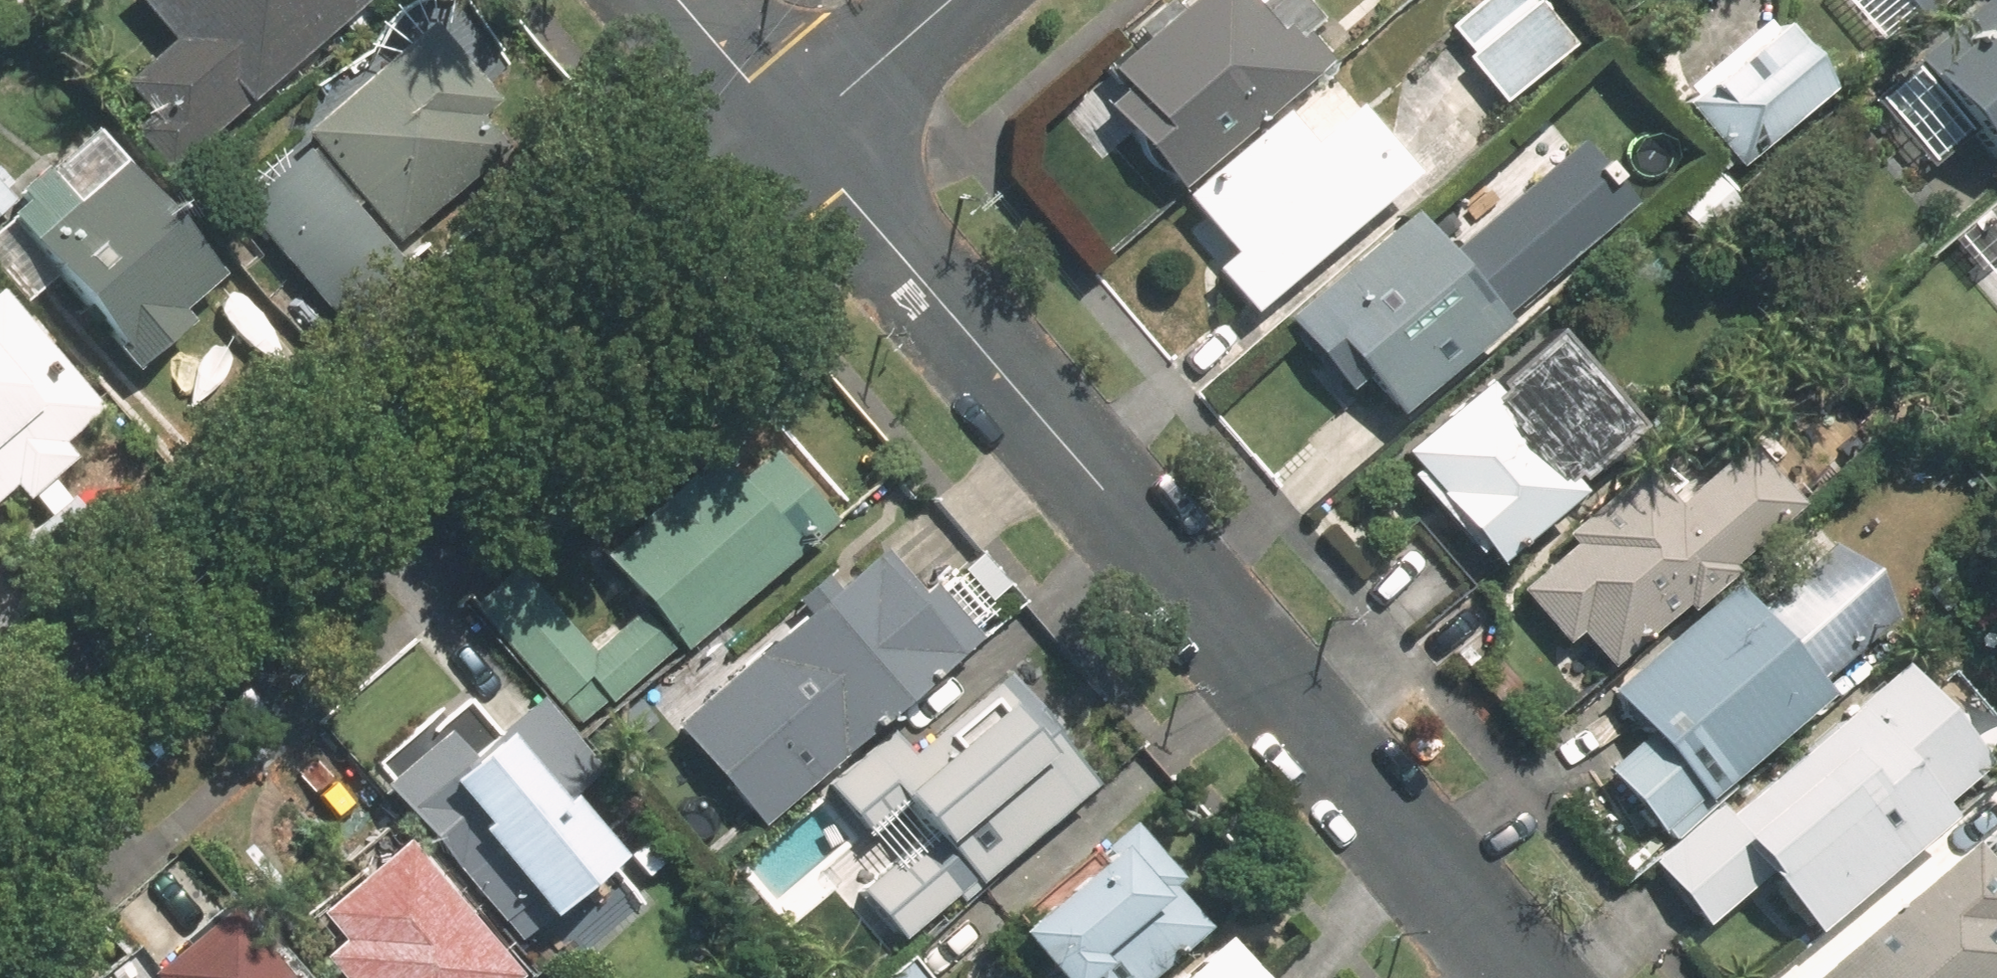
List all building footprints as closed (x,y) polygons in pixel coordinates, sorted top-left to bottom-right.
[(350,0),(121,0),(159,42),(114,82),(136,107),(114,126),(154,172),(350,0)] [(291,132),(301,144),(226,204),(318,319),(392,259),(379,243),(487,156),(463,126),(515,84),(460,15),(444,27),(422,0),(402,0),(358,35),(379,61),(291,132)] [(1096,70),(1115,93),(1091,113),(1157,192),(1310,63),(1283,32),(1300,18),(1285,0),(1179,0),(1096,70)] [(1526,0),(1474,0),(1442,28),(1461,51),(1452,59),(1495,108),(1566,45),(1526,0)] [(1861,97),(1920,164),(1954,135),(1987,174),(1996,166),(1996,0),(1973,0),(1861,97)] [(1910,23),(1936,0),(1890,0),(1910,23)] [(1760,15),(1670,98),(1733,167),(1824,84),(1760,15)] [(1290,142),(1268,118),(1173,205),(1225,262),(1210,275),(1245,314),(1400,175),(1334,102),(1290,142)] [(78,130),(5,197),(0,191),(0,232),(127,371),(178,324),(166,311),(208,273),(78,130)] [(1430,257),(1394,216),(1273,323),(1337,396),(1351,383),(1383,420),(1623,208),(1567,144),(1479,221),(1456,194),(1426,221),(1445,243),(1430,257)] [(1986,199),(1938,244),(1996,308),(1996,210),(1986,199)] [(27,523),(58,497),(42,479),(64,460),(49,442),(84,413),(0,314),(0,491),(27,523)] [(1534,329),(1385,458),(1480,567),(1557,500),(1546,487),(1617,425),(1534,329)] [(1602,665),(1830,457),(1777,400),(1660,506),(1623,466),(1548,535),(1559,548),(1510,593),(1556,644),(1571,631),(1602,665)] [(568,734),(675,647),(818,528),(737,430),(585,558),(629,611),(588,645),(517,560),(461,607),(568,734)] [(1613,794),(1596,809),(1623,839),(1643,822),(1662,843),(1673,833),(1820,702),(1806,686),(1895,607),(1830,534),(1739,614),(1718,590),(1602,694),(1642,739),(1598,778),(1613,794)] [(784,613),(665,712),(758,835),(820,784),(807,768),(958,643),(872,540),(820,583),(811,573),(776,603),(784,613)] [(1978,762),(1879,650),(1673,833),(1710,874),(1731,856),(1803,937),(1934,821),(1924,810),(1978,762)] [(884,731),(820,784),(884,865),(852,891),(893,941),(962,883),(964,886),(1081,789),(987,675),(898,749),(884,731)] [(496,724),(418,791),(453,831),(448,836),(524,925),(607,854),(496,724)] [(352,804),(306,752),(285,771),(331,822),(352,804)] [(990,931),(1027,977),(1141,977),(1202,927),(1116,825),(990,931)] [(382,845),(307,915),(330,941),(311,959),(330,977),(504,977),(505,977),(382,845)] [(1964,847),(1808,977),(1996,977),(1996,886),(1964,847)] [(207,911),(137,977),(271,977),(207,911)] [(1164,977),(1246,977),(1213,938),(1164,977)] [(875,977),(914,977),(897,959),(875,977)]
